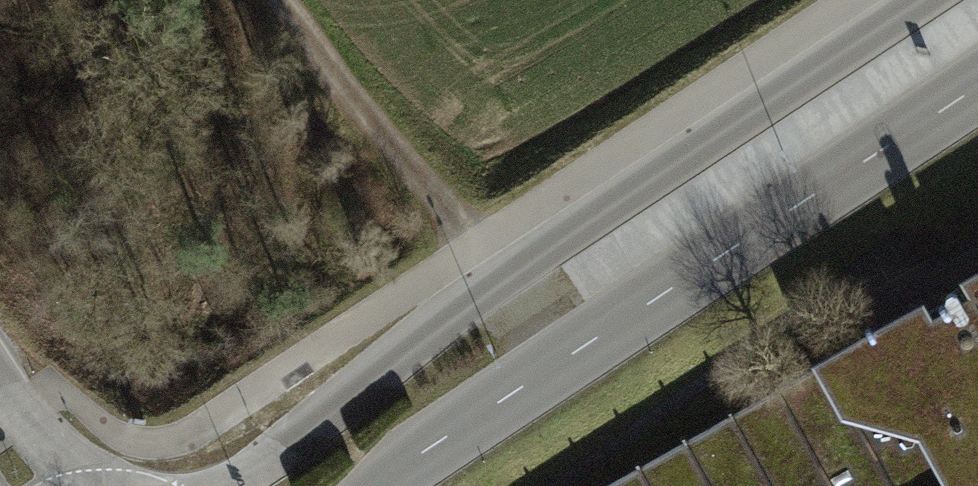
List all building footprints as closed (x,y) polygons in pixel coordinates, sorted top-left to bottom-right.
[(813,364),(815,370),(606,485),(977,485),(977,270),(813,364)]
